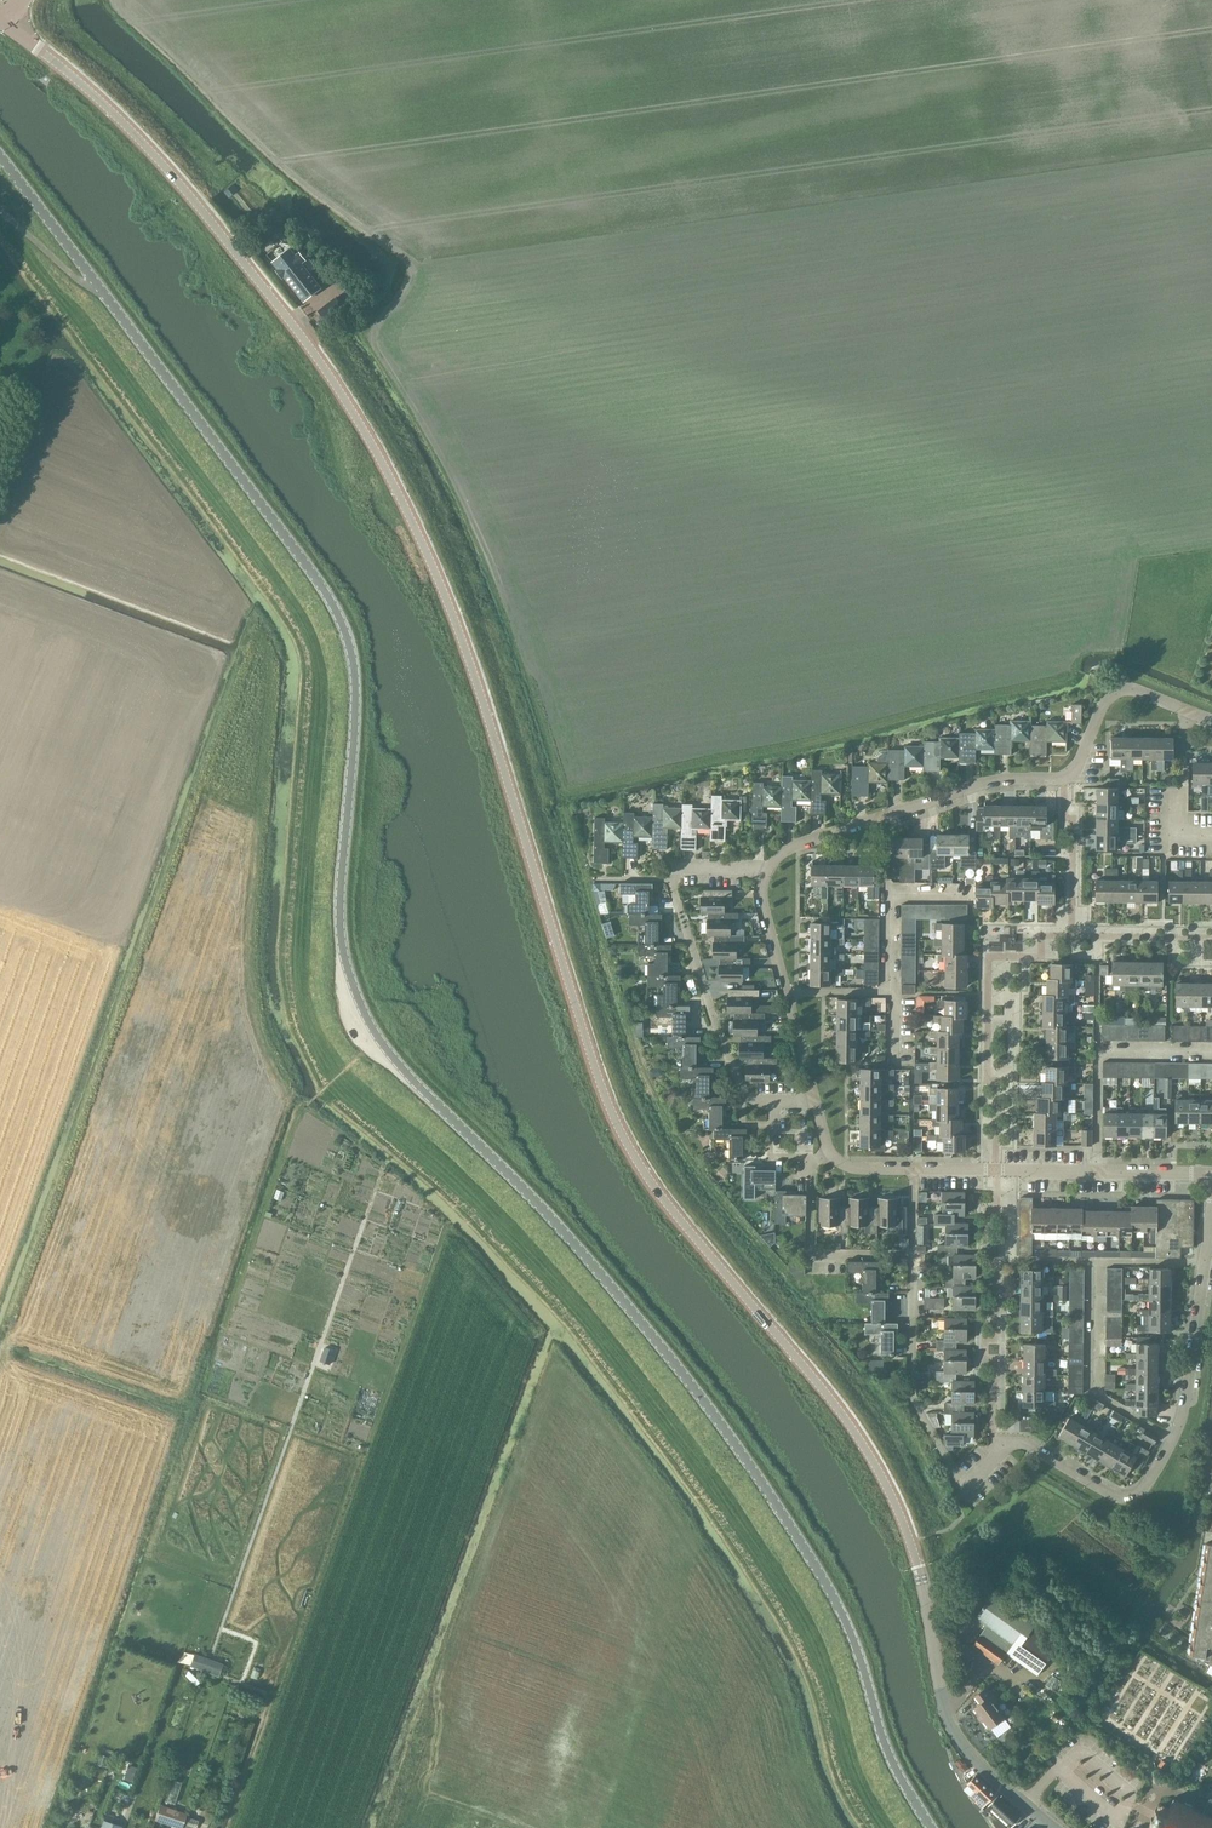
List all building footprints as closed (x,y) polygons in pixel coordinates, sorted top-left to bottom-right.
[(290,248),(273,262),(277,268),(275,269),(283,278),(284,277),(303,301),(321,287),(309,273),(301,263),(305,260),(298,251),(294,254),(290,248)] [(1072,704),(1072,724),(1081,724),(1082,705),(1072,704)] [(1030,755),(1031,722),(1012,722),(1012,725),(995,725),(995,730),(995,750),(995,755),(1011,755),(1012,741),(1030,741),(1030,755)] [(1032,722),(1031,722),(1030,755),(1047,755),(1047,741),(1067,742),(1067,722),(1047,722),(1047,726),(1032,726),(1032,722)] [(959,733),(959,738),(959,758),(959,763),(975,763),(976,749),(995,750),(995,730),(976,730),(976,733),(959,733)] [(924,742),(924,747),(923,766),(923,771),(940,771),(940,758),(959,758),(959,738),(940,738),(940,742),(924,742)] [(1121,771),(1127,771),(1127,738),(1112,738),(1111,759),(1121,759),(1121,771)] [(1142,759),(1143,738),(1127,738),(1127,771),(1133,771),(1134,759),(1142,759)] [(1158,738),(1143,738),(1142,759),(1151,759),(1151,771),(1158,771),(1158,738)] [(1174,738),(1158,738),(1158,771),(1164,771),(1165,759),(1173,759),(1174,756),(1178,756),(1178,743),(1174,743),(1174,738)] [(905,766),(923,766),(924,747),(904,747),(904,750),(889,750),(889,763),(888,780),(905,780),(905,766)] [(888,783),(888,780),(889,763),(889,750),(886,750),(883,750),(881,750),(879,751),(877,753),(875,755),(874,757),(874,759),(874,763),(869,763),(869,766),(852,766),(852,796),(869,797),(869,782),(888,783)] [(1208,796),(1208,763),(1193,763),(1193,784),(1202,784),(1202,796),(1208,796)] [(812,781),(811,781),(811,800),(810,815),(826,816),(826,800),(821,800),(821,794),(840,794),(841,775),(822,774),(822,769),(812,769),(812,781)] [(782,787),(781,807),(781,821),(796,821),(797,806),(792,806),(792,800),(811,800),(811,781),(793,780),(793,776),(782,776),(782,787)] [(1110,779),(1110,788),(1118,788),(1118,779),(1110,779)] [(763,806),(781,807),(782,787),(763,787),(764,782),(753,782),(752,827),(767,828),(767,813),(763,813),(763,806)] [(1098,788),(1097,804),(1130,804),(1130,798),(1118,797),(1118,788),(1110,788),(1098,788)] [(711,795),(711,796),(711,809),(710,829),(710,841),(725,841),(726,819),(740,820),(741,800),(722,800),(722,795),(711,795)] [(663,827),(681,828),(682,808),(663,808),(663,803),(653,803),(653,817),(652,836),(652,848),(667,849),(667,833),(663,833),(663,827)] [(682,803),(682,808),(681,828),(680,849),(696,850),(696,834),(691,834),(692,828),(710,829),(711,809),(692,808),(692,803),(682,803)] [(1130,811),(1130,804),(1097,804),(1097,819),(1118,819),(1118,810),(1130,811)] [(1000,840),(1001,826),(1001,806),(984,806),(984,807),(977,807),(977,831),(985,831),(985,825),(995,826),(994,839),(1000,840)] [(1016,806),(1001,806),(1001,826),(1009,826),(1009,839),(1015,839),(1016,826),(1016,806)] [(1031,807),(1016,806),(1016,826),(1025,826),(1025,839),(1031,840),(1031,831),(1031,807)] [(1046,807),(1031,807),(1031,831),(1040,831),(1040,840),(1054,840),(1054,815),(1046,815),(1046,807)] [(624,812),(623,822),(623,842),(622,857),(638,858),(638,842),(633,842),(633,836),(652,836),(653,817),(634,817),(634,812),(624,812)] [(604,841),(623,842),(623,822),(605,821),(605,817),(595,817),(594,862),(608,863),(609,848),(604,848),(604,841)] [(1118,819),(1097,819),(1097,834),(1137,835),(1137,828),(1118,828),(1118,819)] [(1137,841),(1137,835),(1097,834),(1096,850),(1117,851),(1118,841),(1137,841)] [(945,855),(953,855),(953,835),(938,835),(937,853),(930,852),(930,868),(945,868),(945,855)] [(969,835),(953,835),(953,855),(961,855),(961,869),(976,869),(976,864),(976,858),(976,857),(976,851),(976,847),(968,846),(969,835)] [(899,883),(907,883),(908,839),(893,838),(892,857),(900,857),(899,883)] [(923,839),(908,839),(907,883),(915,883),(915,858),(922,858),(922,856),(929,856),(930,842),(923,842),(923,839)] [(828,899),(828,885),(828,866),(812,865),(812,885),(822,885),(821,899),(828,899)] [(843,866),(828,866),(828,885),(837,885),(837,899),(843,899),(843,885),(843,866)] [(859,866),(843,866),(843,885),(852,885),(852,899),(858,899),(858,885),(859,866)] [(873,866),(859,866),(858,885),(868,885),(867,899),(873,899),(873,895),(879,895),(879,886),(873,886),(873,866)] [(1111,902),(1112,869),(1106,868),(1105,881),(1096,881),(1096,901),(1111,902)] [(1118,869),(1112,869),(1111,902),(1127,902),(1127,881),(1118,881),(1118,869)] [(1136,881),(1127,881),(1127,902),(1142,902),(1142,869),(1136,869),(1136,881)] [(1149,869),(1142,869),(1142,902),(1158,902),(1158,882),(1149,881),(1149,869)] [(1169,902),(1185,902),(1185,869),(1179,869),(1179,881),(1169,881),(1169,902)] [(1192,869),(1185,869),(1185,902),(1200,903),(1200,882),(1192,882),(1192,869)] [(1200,882),(1200,903),(1211,903),(1211,870),(1209,870),(1209,882),(1200,882)] [(1008,899),(1023,900),(1023,879),(1023,871),(1018,871),(1017,879),(1008,879),(1007,899),(1008,899)] [(1039,883),(1039,875),(1039,872),(1033,871),(1033,879),(1023,879),(1023,900),(1038,900),(1038,883),(1039,883)] [(1008,903),(1008,899),(1007,899),(1008,879),(1008,875),(1002,874),(1002,883),(992,882),(992,903),(1008,903)] [(1054,875),(1039,875),(1039,883),(1038,883),(1038,900),(1038,903),(1054,904),(1054,875)] [(976,905),(976,907),(992,907),(992,903),(992,882),(993,878),(985,878),(985,881),(979,881),(977,883),(977,884),(977,886),(976,905)] [(630,914),(636,914),(649,914),(649,894),(653,894),(653,883),(620,883),(620,894),(636,894),(636,903),(630,903),(630,914)] [(702,912),(709,913),(709,912),(724,912),(725,896),(732,896),(733,889),(702,889),(702,912)] [(597,890),(592,890),(597,906),(600,902),(597,890)] [(709,912),(709,913),(708,936),(715,936),(715,935),(730,935),(731,920),(738,920),(739,912),(724,912),(709,912)] [(639,944),(645,944),(658,945),(659,925),(662,925),(662,914),(649,914),(636,914),(630,914),(630,924),(645,925),(645,935),(639,935),(639,944)] [(811,923),(811,939),(836,939),(836,930),(844,930),(844,918),(839,918),(839,917),(834,917),(831,917),(831,924),(811,923)] [(943,930),(942,940),(963,940),(963,924),(935,924),(935,930),(943,930)] [(745,935),(730,935),(715,935),(715,936),(714,959),(721,959),(721,958),(736,958),(737,943),(745,943),(745,935)] [(811,939),(811,954),(830,954),(834,954),(834,948),(838,948),(838,945),(844,945),(844,939),(836,939),(811,939)] [(963,955),(963,940),(942,940),(935,940),(935,946),(942,946),(942,955),(963,955)] [(648,975),(655,975),(668,976),(668,956),(672,956),(672,945),(658,945),(645,944),(639,944),(639,955),(655,955),(655,963),(648,963),(648,975)] [(811,969),(830,969),(836,969),(836,960),(844,960),(844,954),(834,954),(830,954),(811,954),(811,969)] [(946,961),(946,971),(967,971),(967,955),(963,955),(942,955),(938,955),(938,961),(946,961)] [(751,965),(751,958),(736,958),(721,958),(721,959),(720,981),(743,982),(744,965),(751,965)] [(1129,959),(1125,960),(1125,962),(1125,985),(1126,985),(1126,991),(1132,991),(1138,991),(1138,986),(1138,962),(1137,962),(1130,962),(1129,959)] [(1150,991),(1150,986),(1150,963),(1149,963),(1142,963),(1141,959),(1137,960),(1137,962),(1138,962),(1138,986),(1144,985),(1144,991),(1150,991)] [(1149,963),(1150,963),(1150,986),(1157,986),(1157,991),(1162,991),(1162,986),(1162,963),(1154,963),(1153,959),(1149,961),(1149,963)] [(1120,991),(1126,991),(1126,985),(1125,985),(1125,962),(1118,962),(1117,960),(1113,960),(1113,962),(1113,985),(1120,985),(1120,991)] [(1051,965),(1051,980),(1051,981),(1072,981),(1072,971),(1080,971),(1080,965),(1051,965)] [(1108,975),(1108,965),(1100,965),(1100,975),(1108,975)] [(844,970),(836,969),(830,969),(811,969),(811,985),(835,986),(836,975),(844,975),(844,970)] [(967,987),(967,971),(946,971),(938,971),(938,977),(946,977),(946,987),(967,987)] [(664,1006),(677,1006),(677,986),(681,987),(681,976),(668,976),(655,975),(648,975),(648,986),(664,986),(664,994),(657,994),(657,1006),(658,1006),(664,1006)] [(1068,986),(1076,987),(1076,981),(1072,981),(1051,981),(1051,980),(1047,980),(1047,996),(1068,996),(1068,986)] [(1189,983),(1182,983),(1181,980),(1177,981),(1177,983),(1176,1006),(1184,1006),(1184,1012),(1189,1012),(1190,1007),(1189,1007),(1189,983)] [(1085,981),(1085,996),(1094,996),(1094,981),(1085,981)] [(1202,984),(1201,984),(1194,984),(1193,981),(1189,982),(1189,983),(1189,1007),(1190,1007),(1196,1007),(1196,1012),(1201,1012),(1201,1007),(1202,984)] [(1205,984),(1205,981),(1201,982),(1201,984),(1202,984),(1201,1007),(1208,1007),(1208,1012),(1211,1012),(1211,984),(1205,984)] [(915,985),(902,985),(902,994),(915,994),(915,985)] [(938,989),(919,989),(919,1008),(929,1008),(929,996),(938,996),(938,989)] [(729,1013),(735,1013),(751,1013),(751,998),(759,999),(759,991),(729,990),(729,1013)] [(1044,996),(1044,1012),(1064,1012),(1064,1006),(1074,1006),(1074,996),(1068,996),(1047,996),(1044,996)] [(838,1000),(838,1015),(857,1016),(857,1006),(871,1007),(871,1004),(871,1000),(867,1000),(838,1000)] [(938,1007),(946,1007),(945,1017),(962,1017),(962,1018),(966,1018),(966,1001),(938,1001),(938,1007)] [(673,1017),(673,1037),(686,1037),(686,1017),(690,1017),(690,1006),(677,1006),(664,1006),(658,1006),(658,1017),(673,1017)] [(1043,1028),(1047,1028),(1047,1027),(1064,1027),(1064,1018),(1072,1018),(1072,1012),(1064,1012),(1044,1012),(1043,1028)] [(735,1036),(741,1036),(758,1036),(758,1035),(758,1020),(766,1020),(766,1013),(751,1013),(735,1013),(735,1036)] [(838,1015),(837,1031),(857,1031),(863,1031),(863,1022),(871,1022),(871,1016),(857,1016),(838,1015)] [(942,1023),(942,1032),(958,1033),(962,1033),(962,1018),(962,1017),(945,1017),(934,1017),(934,1023),(942,1023)] [(1125,1025),(1117,1025),(1117,1040),(1125,1040),(1125,1025)] [(1137,1040),(1137,1026),(1125,1025),(1125,1040),(1137,1040)] [(1149,1026),(1137,1026),(1137,1040),(1149,1041),(1149,1026)] [(1157,1041),(1157,1026),(1156,1026),(1149,1026),(1149,1041),(1157,1041)] [(1189,1026),(1181,1026),(1181,1041),(1189,1041),(1189,1026)] [(1189,1041),(1201,1042),(1201,1026),(1189,1026),(1189,1041)] [(1201,1026),(1201,1042),(1211,1042),(1211,1027),(1201,1026)] [(1067,1033),(1075,1033),(1075,1027),(1064,1027),(1047,1027),(1047,1028),(1047,1043),(1067,1043),(1067,1033)] [(837,1031),(837,1046),(857,1046),(857,1037),(870,1037),(871,1031),(863,1031),(857,1031),(837,1031)] [(923,1032),(915,1032),(915,1040),(923,1040),(923,1032)] [(938,1046),(938,1048),(958,1048),(958,1033),(942,1032),(934,1032),(930,1032),(930,1038),(938,1038),(938,1046)] [(758,1036),(741,1036),(741,1059),(747,1059),(747,1058),(763,1058),(763,1043),(772,1043),(772,1035),(758,1035),(758,1036)] [(683,1048),(683,1067),(696,1067),(697,1048),(700,1048),(701,1037),(686,1037),(673,1037),(668,1037),(668,1047),(683,1048)] [(1075,1043),(1067,1043),(1047,1043),(1047,1058),(1054,1059),(1054,1062),(1061,1062),(1061,1059),(1067,1059),(1067,1049),(1075,1049),(1075,1043)] [(870,1046),(857,1046),(837,1046),(837,1062),(856,1062),(856,1052),(870,1052),(870,1046)] [(925,1048),(925,1053),(930,1053),(930,1054),(938,1054),(938,1063),(958,1064),(958,1048),(938,1048),(925,1048)] [(778,1058),(763,1058),(747,1058),(747,1059),(747,1081),(769,1081),(770,1066),(777,1066),(778,1058)] [(1119,1063),(1111,1062),(1110,1078),(1119,1078),(1119,1063)] [(958,1079),(958,1064),(938,1063),(930,1063),(930,1070),(938,1070),(938,1079),(958,1079)] [(1131,1063),(1119,1063),(1119,1078),(1131,1078),(1131,1063)] [(1143,1063),(1131,1063),(1131,1078),(1143,1078),(1143,1063)] [(1155,1063),(1143,1063),(1143,1078),(1155,1078),(1155,1063)] [(1165,1063),(1155,1063),(1155,1078),(1165,1078),(1165,1063)] [(1189,1063),(1180,1063),(1179,1079),(1189,1079),(1189,1063)] [(1201,1064),(1189,1063),(1189,1079),(1201,1079),(1201,1064)] [(1201,1064),(1201,1079),(1211,1079),(1211,1064),(1201,1064)] [(697,1078),(696,1098),(709,1098),(709,1078),(713,1078),(713,1068),(696,1067),(683,1067),(681,1067),(681,1078),(697,1078)] [(1046,1083),(1067,1084),(1067,1083),(1067,1074),(1075,1074),(1075,1068),(1046,1067),(1046,1083)] [(861,1069),(861,1085),(881,1085),(881,1076),(895,1076),(895,1070),(861,1069)] [(929,1080),(918,1079),(917,1087),(929,1088),(929,1080)] [(1071,1083),(1067,1083),(1067,1084),(1046,1083),(1043,1083),(1043,1099),(1063,1099),(1063,1089),(1071,1089),(1071,1083)] [(938,1095),(938,1104),(938,1105),(957,1105),(958,1089),(938,1089),(937,1084),(930,1084),(930,1095),(938,1095)] [(861,1085),(861,1100),(880,1100),(880,1091),(895,1091),(895,1085),(881,1085),(861,1085)] [(1188,1123),(1189,1100),(1181,1099),(1181,1094),(1177,1094),(1177,1099),(1176,1099),(1176,1123),(1184,1123),(1185,1126),(1189,1126),(1189,1123),(1188,1123)] [(1200,1123),(1201,1100),(1194,1100),(1194,1094),(1189,1094),(1189,1100),(1188,1123),(1189,1123),(1196,1123),(1196,1125),(1201,1125),(1201,1123),(1200,1123)] [(1206,1100),(1206,1094),(1201,1094),(1201,1100),(1200,1123),(1201,1123),(1208,1123),(1209,1126),(1211,1126),(1211,1100),(1206,1100)] [(922,1096),(914,1096),(914,1104),(920,1104),(922,1104),(922,1096)] [(1154,1137),(1161,1137),(1162,1140),(1166,1139),(1166,1137),(1167,1108),(1159,1108),(1159,1097),(1154,1097),(1153,1114),(1154,1114),(1154,1137)] [(694,1098),(694,1109),(709,1109),(709,1119),(704,1119),(704,1129),(709,1129),(714,1129),(722,1129),(723,1109),(726,1109),(726,1098),(709,1098),(696,1098),(694,1098)] [(1043,1099),(1039,1099),(1039,1114),(1059,1114),(1064,1114),(1067,1114),(1067,1099),(1063,1099),(1043,1099)] [(861,1100),(861,1115),(880,1115),(880,1106),(894,1106),(894,1100),(880,1100),(861,1100)] [(938,1111),(938,1120),(957,1120),(957,1105),(938,1105),(938,1104),(930,1104),(930,1111),(938,1111)] [(1105,1113),(1104,1136),(1113,1136),(1113,1140),(1117,1139),(1117,1136),(1117,1113),(1117,1109),(1117,1108),(1105,1107),(1105,1113)] [(1129,1139),(1129,1136),(1129,1113),(1123,1113),(1123,1108),(1117,1108),(1117,1109),(1117,1113),(1117,1136),(1125,1136),(1125,1140),(1129,1139)] [(1142,1139),(1142,1137),(1141,1137),(1142,1113),(1141,1113),(1135,1113),(1135,1108),(1129,1108),(1129,1113),(1129,1136),(1138,1136),(1137,1140),(1142,1139)] [(1154,1139),(1154,1137),(1154,1114),(1153,1114),(1147,1113),(1147,1108),(1141,1108),(1141,1113),(1142,1113),(1141,1137),(1142,1137),(1149,1137),(1149,1140),(1154,1139)] [(1064,1114),(1059,1114),(1039,1114),(1035,1114),(1035,1129),(1056,1130),(1056,1120),(1064,1120),(1064,1119),(1064,1114)] [(861,1115),(861,1130),(880,1131),(880,1121),(894,1121),(894,1115),(880,1115),(861,1115)] [(961,1135),(961,1120),(957,1120),(938,1120),(933,1120),(933,1126),(941,1126),(941,1135),(941,1136),(961,1136),(961,1135)] [(714,1129),(714,1139),(714,1140),(730,1140),(730,1160),(743,1160),(743,1140),(747,1140),(747,1129),(722,1129),(714,1129)] [(1056,1130),(1035,1129),(1035,1145),(1056,1146),(1056,1136),(1063,1136),(1063,1130),(1056,1130)] [(861,1130),(861,1147),(871,1147),(871,1151),(885,1151),(885,1136),(894,1136),(894,1131),(880,1131),(861,1130)] [(1091,1145),(1092,1130),(1082,1130),(1082,1145),(1091,1145)] [(923,1135),(918,1135),(914,1135),(914,1151),(922,1151),(923,1135)] [(965,1135),(961,1135),(961,1136),(941,1136),(941,1135),(936,1135),(936,1142),(944,1142),(944,1156),(952,1156),(952,1152),(965,1152),(965,1135)] [(745,1166),(744,1199),(755,1199),(755,1190),(776,1190),(776,1170),(756,1170),(756,1166),(745,1166)] [(955,1192),(969,1192),(969,1184),(955,1184),(955,1192)] [(776,1191),(775,1223),(786,1224),(786,1214),(806,1214),(806,1195),(787,1195),(787,1191),(776,1191)] [(945,1225),(945,1224),(954,1224),(954,1216),(965,1216),(965,1193),(943,1193),(943,1215),(935,1214),(935,1225),(945,1225)] [(1020,1197),(1019,1256),(1032,1256),(1032,1250),(1032,1233),(1032,1208),(1033,1208),(1033,1198),(1020,1197)] [(849,1234),(849,1226),(849,1209),(848,1209),(842,1209),(842,1199),(819,1199),(819,1226),(841,1226),(841,1234),(849,1234)] [(878,1234),(878,1226),(877,1226),(877,1210),(871,1210),(871,1199),(848,1199),(848,1209),(849,1209),(849,1226),(870,1226),(870,1234),(878,1234)] [(1156,1243),(1156,1251),(1156,1257),(1180,1258),(1180,1247),(1193,1247),(1194,1200),(1156,1199),(1156,1207),(1157,1207),(1157,1231),(1156,1231),(1156,1243)] [(877,1226),(878,1226),(899,1226),(899,1234),(907,1234),(907,1210),(900,1210),(900,1200),(877,1200),(877,1210),(877,1226)] [(1132,1231),(1144,1231),(1145,1207),(1131,1206),(1131,1212),(1132,1212),(1132,1231)] [(1157,1207),(1156,1207),(1145,1207),(1144,1231),(1151,1232),(1150,1243),(1156,1243),(1156,1231),(1157,1231),(1157,1207)] [(1032,1233),(1044,1233),(1045,1208),(1033,1208),(1032,1208),(1032,1233)] [(1057,1233),(1057,1208),(1045,1208),(1044,1233),(1057,1233)] [(1070,1208),(1057,1208),(1057,1233),(1069,1233),(1070,1208)] [(1069,1233),(1069,1237),(1077,1237),(1077,1233),(1081,1234),(1082,1233),(1082,1211),(1082,1209),(1070,1208),(1069,1233)] [(1087,1236),(1094,1236),(1095,1211),(1082,1211),(1082,1233),(1081,1234),(1081,1236),(1082,1236),(1082,1240),(1087,1240),(1087,1236)] [(1107,1236),(1107,1211),(1095,1211),(1094,1236),(1107,1236)] [(1120,1212),(1107,1211),(1107,1236),(1119,1236),(1120,1212)] [(1132,1212),(1131,1212),(1120,1212),(1119,1236),(1132,1236),(1132,1231),(1132,1212)] [(968,1224),(954,1224),(945,1224),(945,1225),(945,1245),(945,1246),(958,1246),(968,1246),(968,1224)] [(958,1255),(958,1246),(945,1246),(945,1245),(938,1245),(938,1256),(954,1256),(954,1276),(946,1276),(946,1286),(954,1286),(965,1286),(965,1277),(976,1277),(976,1256),(958,1255)] [(1044,1250),(1044,1256),(1057,1256),(1057,1250),(1055,1250),(1055,1247),(1045,1247),(1045,1250),(1044,1250)] [(863,1273),(863,1293),(876,1293),(877,1273),(881,1273),(881,1262),(848,1262),(848,1272),(863,1273)] [(1021,1269),(1021,1284),(1042,1285),(1053,1285),(1053,1279),(1042,1279),(1042,1269),(1021,1269)] [(1139,1284),(1150,1285),(1170,1285),(1171,1269),(1151,1269),(1150,1279),(1139,1279),(1139,1284)] [(1046,1300),(1058,1300),(1058,1294),(1057,1294),(1042,1294),(1042,1285),(1021,1284),(1021,1300),(1042,1300),(1046,1300)] [(1057,1285),(1057,1294),(1058,1294),(1058,1300),(1067,1300),(1067,1285),(1057,1285)] [(1170,1301),(1170,1285),(1150,1285),(1150,1294),(1139,1294),(1139,1295),(1138,1300),(1150,1300),(1170,1301)] [(975,1309),(976,1286),(965,1286),(954,1286),(953,1308),(975,1309)] [(872,1303),(872,1323),(885,1323),(885,1303),(889,1303),(889,1293),(876,1293),(863,1293),(856,1293),(856,1303),(872,1303)] [(924,1308),(944,1308),(944,1298),(930,1298),(925,1298),(924,1308)] [(1021,1300),(1021,1315),(1042,1316),(1053,1316),(1053,1310),(1046,1310),(1046,1300),(1042,1300),(1021,1300)] [(1140,1316),(1143,1316),(1170,1317),(1170,1301),(1150,1300),(1150,1310),(1139,1310),(1138,1316),(1140,1316)] [(1052,1326),(1041,1326),(1042,1316),(1021,1315),(1021,1331),(1037,1331),(1037,1337),(1048,1337),(1048,1331),(1052,1332),(1052,1326)] [(1138,1325),(1138,1332),(1170,1332),(1170,1317),(1143,1316),(1140,1316),(1140,1325),(1138,1325)] [(937,1351),(944,1351),(944,1350),(956,1351),(956,1341),(967,1342),(967,1319),(945,1319),(945,1341),(937,1341),(937,1351)] [(898,1334),(898,1323),(885,1323),(872,1323),(865,1323),(865,1334),(881,1334),(881,1354),(894,1354),(894,1334),(898,1334)] [(1024,1343),(1024,1359),(1045,1359),(1056,1359),(1056,1353),(1045,1353),(1045,1343),(1024,1343)] [(1126,1359),(1137,1360),(1158,1360),(1158,1344),(1151,1344),(1137,1344),(1137,1354),(1126,1353),(1126,1359)] [(944,1350),(944,1351),(944,1372),(937,1372),(936,1382),(953,1382),(955,1382),(956,1372),(966,1372),(967,1351),(956,1351),(944,1350)] [(1045,1369),(1045,1359),(1024,1359),(1024,1374),(1045,1375),(1056,1375),(1056,1369),(1045,1369)] [(1126,1375),(1137,1375),(1157,1375),(1158,1360),(1137,1360),(1137,1369),(1126,1369),(1126,1375)] [(388,1378),(393,1364),(386,1362),(381,1376),(388,1378)] [(1024,1374),(1024,1390),(1044,1391),(1056,1391),(1056,1384),(1044,1384),(1045,1375),(1024,1374)] [(1115,1390),(1115,1374),(1112,1374),(1105,1374),(1105,1390),(1115,1390)] [(1126,1390),(1137,1391),(1157,1391),(1157,1375),(1137,1375),(1137,1384),(1126,1384),(1126,1390)] [(952,1413),(952,1412),(963,1413),(963,1404),(974,1404),(974,1382),(955,1382),(953,1382),(952,1403),(945,1403),(944,1413),(952,1413)] [(1024,1390),(1024,1406),(1044,1406),(1044,1410),(1055,1410),(1059,1410),(1059,1405),(1055,1405),(1055,1400),(1044,1400),(1044,1391),(1024,1390)] [(1157,1406),(1157,1391),(1137,1391),(1137,1400),(1126,1400),(1125,1406),(1137,1406),(1137,1413),(1141,1415),(1156,1416),(1156,1406),(1157,1406)] [(221,1408),(224,1399),(214,1396),(213,1398),(212,1398),(208,1411),(214,1413),(217,1406),(221,1408)] [(1058,1435),(1072,1444),(1083,1426),(1097,1402),(1090,1398),(1082,1413),(1083,1414),(1077,1423),(1069,1418),(1058,1435)] [(1097,1402),(1094,1407),(1099,1410),(1103,1405),(1097,1402)] [(1025,1410),(1023,1424),(1036,1426),(1037,1411),(1025,1410)] [(944,1434),(944,1444),(953,1445),(963,1445),(963,1435),(973,1435),(974,1413),(963,1413),(952,1412),(952,1413),(951,1434),(944,1434)] [(1091,1431),(1083,1426),(1072,1444),(1085,1451),(1096,1434),(1102,1424),(1097,1421),(1091,1431)] [(1104,1438),(1096,1434),(1085,1451),(1099,1459),(1113,1435),(1115,1432),(1110,1429),(1104,1438)] [(1158,1437),(1146,1430),(1142,1436),(1154,1443),(1158,1437)] [(1112,1467),(1123,1449),(1128,1440),(1124,1437),(1122,1440),(1113,1435),(1099,1459),(1112,1467)] [(976,1456),(985,1449),(978,1441),(970,1448),(976,1456)] [(1131,1454),(1123,1449),(1112,1467),(1113,1468),(1113,1469),(1113,1471),(1117,1473),(1119,1472),(1126,1475),(1131,1466),(1138,1470),(1149,1452),(1137,1445),(1131,1454)] [(1005,1470),(1012,1467),(1007,1457),(1000,1461),(1005,1470)] [(219,1459),(217,1467),(230,1469),(232,1461),(219,1459)] [(1207,1543),(1190,1655),(1208,1657),(1207,1662),(1211,1665),(1211,1544),(1207,1543)] [(1021,1645),(1035,1626),(1035,1625),(991,1594),(975,1618),(986,1626),(972,1646),(998,1664),(1012,1645),(1018,1649),(1021,1645)] [(1012,1645),(1006,1654),(1037,1675),(1046,1663),(1059,1643),(1041,1630),(1035,1626),(1021,1645),(1018,1649),(1012,1645)] [(189,1665),(218,1676),(223,1663),(194,1653),(189,1665)] [(1056,1684),(1064,1674),(1057,1669),(1049,1679),(1056,1684)] [(980,1703),(974,1707),(989,1728),(990,1727),(997,1737),(1011,1726),(1004,1717),(993,1702),(999,1698),(988,1685),(981,1690),(975,1695),(980,1703)] [(1056,1721),(1060,1716),(1055,1712),(1051,1717),(1056,1721)] [(968,1755),(963,1762),(970,1766),(974,1760),(968,1755)] [(1140,1764),(1133,1758),(1129,1762),(1136,1769),(1140,1764)] [(964,1771),(968,1767),(960,1760),(957,1763),(964,1771)] [(1162,1760),(1158,1766),(1163,1769),(1167,1763),(1162,1760)] [(975,1802),(982,1808),(995,1794),(975,1775),(967,1784),(975,1791),(971,1795),(977,1801),(975,1802)] [(118,1793),(130,1796),(132,1789),(120,1785),(118,1793)] [(989,1805),(1000,1815),(998,1818),(993,1823),(995,1825),(997,1827),(1003,1827),(1008,1823),(1011,1826),(1020,1817),(997,1796),(989,1805)] [(1150,1824),(1151,1827),(1211,1827),(1211,1799),(1210,1798),(1203,1813),(1174,1799),(1169,1808),(1163,1805),(1159,1806),(1157,1810),(1155,1809),(1150,1819),(1152,1820),(1150,1824)] [(155,1817),(181,1826),(185,1815),(158,1806),(155,1817)] [(184,1823),(195,1827),(198,1820),(187,1816),(184,1823)] [(122,1826),(103,1820),(101,1827),(121,1827),(122,1826)]
